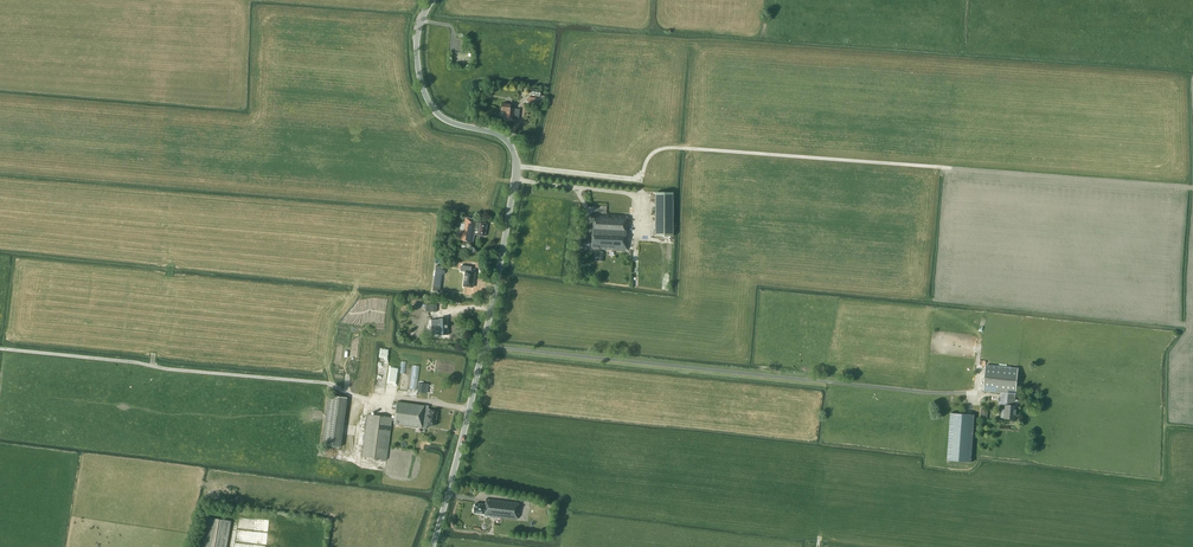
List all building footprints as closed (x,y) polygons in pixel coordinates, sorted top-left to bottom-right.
[(511,105),(502,104),(501,111),(506,111),(506,118),(513,118),(519,119),(520,109),(514,109),(514,108),(510,108),(511,105)] [(674,193),(656,193),(655,236),(672,236),(674,193)] [(627,215),(594,214),(592,238),(580,238),(580,247),(592,247),(592,249),(626,251),(627,215)] [(477,220),(466,217),(463,230),(460,230),(459,233),(458,233),(458,235),(459,235),(458,240),(473,242),(474,235),(485,237),(487,224),(477,222),(477,220)] [(436,265),(433,291),(440,292),(442,274),(444,274),(445,270),(443,270),(443,266),(436,265)] [(461,266),(460,272),(465,272),(463,287),(473,288),(475,273),(471,272),(472,267),(461,266)] [(431,322),(431,337),(437,337),(437,338),(446,338),(446,321),(437,321),(437,322),(431,322)] [(409,390),(412,359),(404,358),(401,389),(409,390)] [(1018,368),(986,366),(983,391),(1008,393),(1007,405),(1005,405),(1004,419),(1016,420),(1017,406),(1015,405),(1016,394),(1018,368)] [(418,382),(417,392),(427,393),(428,383),(418,382)] [(346,399),(328,397),(322,445),(340,447),(346,399)] [(395,418),(392,418),(392,420),(394,421),(394,424),(421,427),(421,428),(421,427),(426,428),(426,424),(428,424),(435,425),(437,411),(430,411),(430,410),(428,410),(428,406),(397,402),(395,418)] [(988,419),(989,410),(981,409),(980,418),(988,419)] [(975,415),(950,413),(947,461),(971,462),(975,415)] [(392,420),(392,418),(367,414),(362,456),(387,460),(392,420)] [(518,502),(487,499),(486,502),(485,505),(475,503),(475,505),(473,506),(473,510),(474,511),(474,513),(484,514),(484,515),(517,519),(518,502)] [(206,518),(201,546),(226,546),(231,522),(206,518)]
